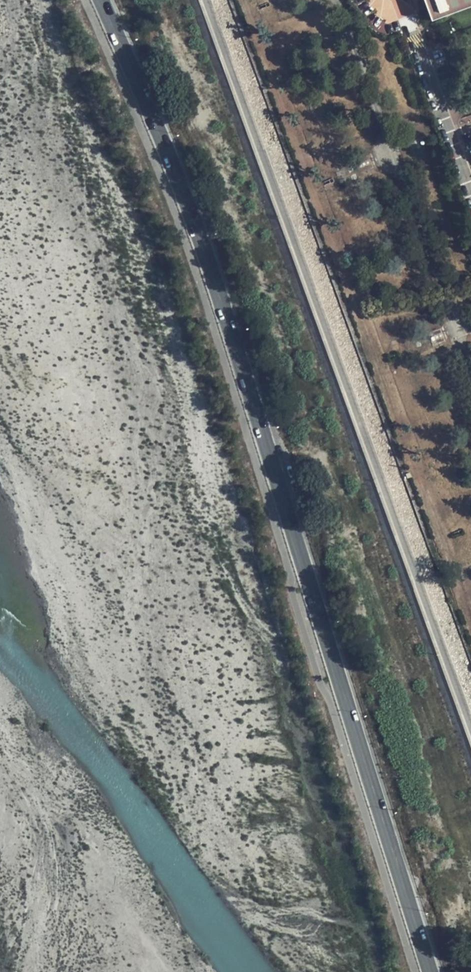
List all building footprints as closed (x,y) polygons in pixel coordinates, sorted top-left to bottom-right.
[(432,20),(470,6),(470,0),(425,0),(432,20)]
